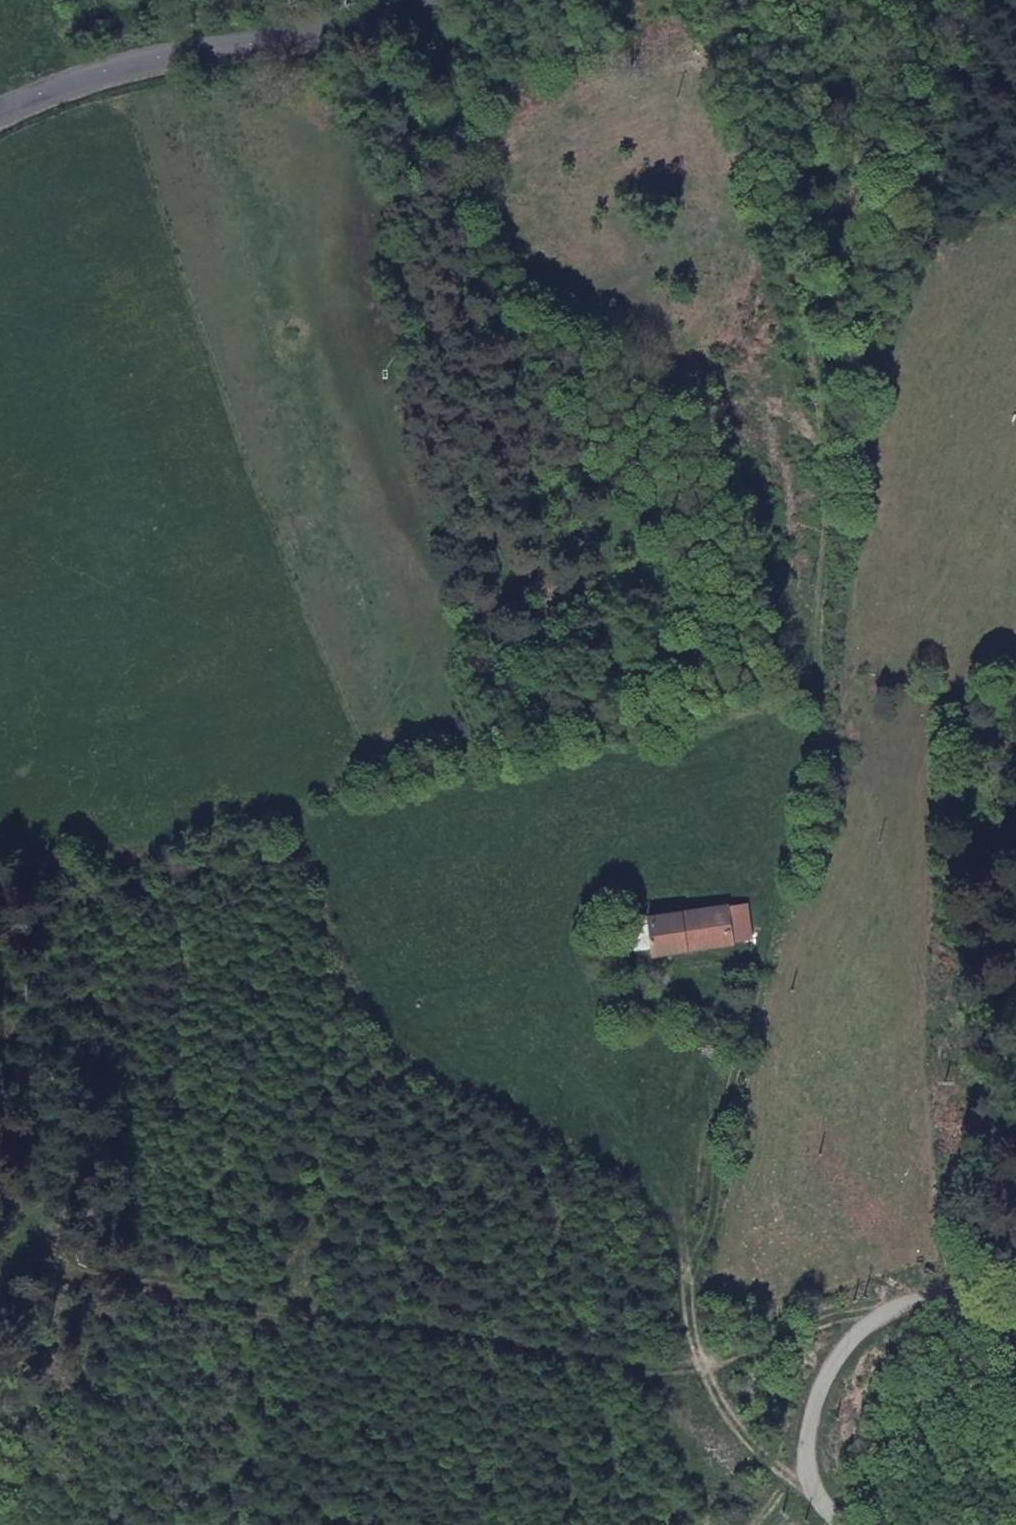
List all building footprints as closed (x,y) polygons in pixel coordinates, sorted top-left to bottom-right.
[(753,943),(749,908),(648,921),(654,958),(753,943)]
